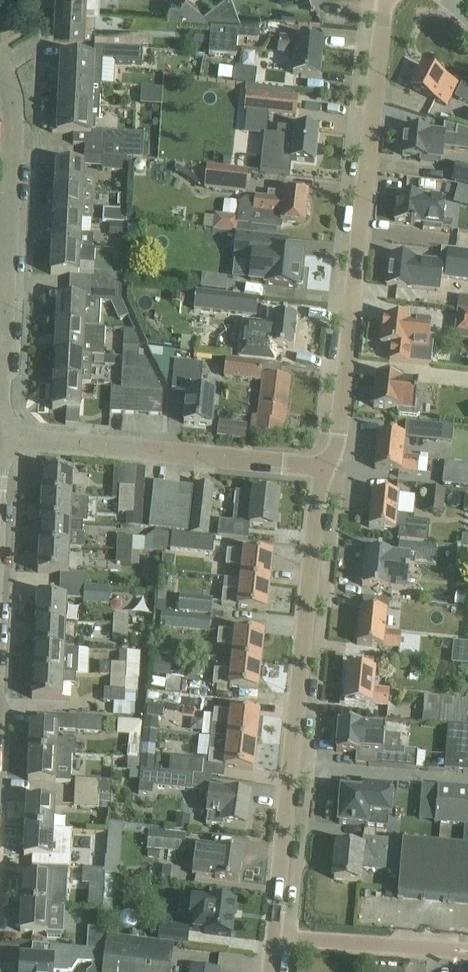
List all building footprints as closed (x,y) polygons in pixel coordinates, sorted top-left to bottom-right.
[(55,10),(95,13),(95,12),(100,12),(100,0),(55,0),(55,10)] [(209,21),(209,17),(204,13),(189,0),(183,0),(182,2),(180,18),(209,21)] [(204,13),(209,17),(211,18),(240,20),(233,0),(220,0),(204,13)] [(95,23),(95,13),(55,10),(54,35),(91,37),(91,23),(95,23)] [(211,18),(209,55),(236,56),(237,39),(258,41),(259,21),(240,20),(211,18)] [(94,47),(123,48),(123,34),(95,33),(94,47)] [(295,40),(279,38),(278,52),(295,54),(292,73),(318,76),(322,41),(295,38),(295,40)] [(93,58),(60,56),(59,82),(101,84),(102,59),(93,58)] [(457,83),(422,65),(411,88),(446,106),(457,83)] [(235,67),(233,83),(255,85),(257,69),(235,67)] [(101,84),(59,82),(58,107),(93,109),(100,109),(101,84)] [(461,83),(456,97),(467,101),(467,86),(461,83)] [(142,86),(141,103),(161,104),(162,88),(142,86)] [(296,115),(298,98),(246,92),(244,110),(296,115)] [(100,109),(58,107),(57,133),(73,134),(73,144),(84,144),(84,145),(123,147),(124,133),(96,131),(96,122),(99,122),(100,109)] [(445,123),(444,134),(405,130),(404,138),(399,137),(398,149),(402,150),(402,155),(420,157),(419,162),(438,164),(439,159),(441,160),(442,148),(467,151),(467,131),(445,123)] [(261,157),(260,172),(289,175),(291,159),(294,160),(314,162),(317,130),(297,128),(293,128),(279,126),(277,137),(264,135),(262,149),(261,157)] [(132,134),(124,133),(123,147),(84,145),(84,153),(99,155),(102,155),(127,157),(141,158),(142,134),(132,134)] [(102,155),(101,167),(101,170),(126,173),(126,169),(127,157),(102,155)] [(56,163),(54,191),(94,193),(95,194),(95,179),(86,179),(86,167),(86,164),(84,164),(56,163)] [(457,165),(453,180),(467,184),(467,168),(457,165)] [(245,192),(248,172),(192,167),(191,176),(205,178),(204,187),(245,192)] [(447,201),(467,206),(467,188),(451,184),(447,201)] [(308,192),(283,190),(282,201),(255,198),(254,200),(245,199),(239,203),(237,224),(280,229),(281,222),(304,224),(308,192)] [(49,203),(54,205),(53,219),(93,221),(94,193),(54,191),(54,194),(49,195),(49,203)] [(445,201),(397,196),(394,221),(423,224),(422,229),(441,231),(442,225),(448,225),(450,206),(445,205),(445,201)] [(119,222),(119,210),(103,209),(102,221),(109,221),(119,222)] [(93,221),(53,219),(53,221),(48,222),(47,231),(52,232),(52,247),(92,249),(95,249),(95,248),(92,248),(93,236),(80,235),(80,220),(93,221)] [(119,222),(109,221),(109,235),(118,235),(118,234),(123,234),(123,226),(123,222),(119,222)] [(279,238),(237,233),(234,261),(251,263),(250,280),(265,282),(265,284),(297,288),(297,284),(302,285),(304,270),(299,270),(301,254),(277,251),(279,238)] [(95,249),(92,249),(52,247),(50,274),(70,275),(78,276),(78,265),(94,265),(95,249)] [(387,285),(407,287),(413,288),(439,291),(441,276),(467,280),(467,251),(452,250),(441,248),(440,262),(439,263),(427,261),(398,258),(390,257),(390,258),(387,285)] [(118,275),(93,274),(93,288),(117,289),(118,275)] [(202,275),(200,289),(226,292),(227,278),(202,275)] [(117,304),(117,289),(93,288),(92,303),(85,302),(85,299),(57,298),(56,327),(105,329),(105,328),(99,328),(100,303),(117,304)] [(194,293),(193,309),(232,313),(255,316),(257,300),(235,297),(194,293)] [(467,311),(467,298),(459,296),(457,310),(467,311)] [(296,318),(272,315),(271,326),(243,323),(239,358),(268,361),(270,347),(293,350),(296,318)] [(383,317),(380,344),(391,345),(389,361),(431,365),(432,350),(434,337),(429,337),(431,322),(426,321),(383,317)] [(104,356),(105,329),(56,327),(55,355),(82,356),(104,356)] [(182,337),(180,351),(194,352),(196,339),(182,337)] [(122,358),(138,358),(139,348),(122,348),(122,358)] [(90,384),(92,356),(82,356),(55,355),(53,382),(81,384),(90,384)] [(123,413),(136,414),(137,391),(150,392),(163,392),(163,391),(162,391),(146,358),(138,358),(122,358),(121,389),(124,389),(123,413)] [(226,359),(223,378),(259,382),(260,376),(262,364),(226,359)] [(183,424),(211,426),(214,395),(200,393),(202,365),(174,362),(172,390),(186,392),(183,424)] [(289,379),(264,376),(259,418),(253,418),(251,432),(280,435),(282,422),(284,422),(289,379)] [(370,404),(374,404),(373,407),(393,410),(398,410),(397,413),(399,415),(417,417),(419,415),(421,399),(419,397),(417,397),(419,381),(410,380),(397,378),(377,376),(375,391),(371,391),(370,404)] [(81,384),(53,382),(52,410),(66,410),(65,424),(78,424),(80,411),(81,384)] [(109,413),(123,413),(124,389),(121,389),(110,389),(109,413)] [(149,414),(150,392),(137,391),(136,414),(149,414)] [(163,392),(150,392),(149,414),(162,415),(163,392)] [(217,435),(245,437),(246,422),(218,421),(217,435)] [(411,423),(409,436),(438,440),(439,426),(411,423)] [(404,436),(378,433),(374,469),(401,472),(401,471),(417,472),(419,458),(402,456),(404,436)] [(442,485),(467,486),(467,463),(443,462),(442,485)] [(73,472),(42,470),(41,496),(88,498),(71,497),(73,472)] [(148,527),(163,529),(167,484),(153,483),(148,527)] [(175,530),(179,485),(167,484),(163,529),(175,530)] [(175,530),(188,532),(193,487),(179,485),(175,530)] [(135,488),(120,487),(120,500),(134,500),(135,488)] [(190,534),(208,536),(213,489),(195,487),(190,534)] [(425,495),(424,511),(441,512),(443,489),(426,488),(425,495)] [(275,528),(279,496),(236,492),(232,522),(219,521),(217,537),(245,540),(247,525),(275,528)] [(398,530),(397,540),(427,543),(429,523),(413,521),(414,517),(396,515),(398,494),(372,492),(369,527),(395,530),(395,529),(398,530)] [(88,498),(41,496),(40,522),(83,524),(83,523),(87,523),(87,522),(88,498)] [(134,500),(120,500),(118,511),(133,512),(134,500)] [(69,549),(69,534),(82,535),(83,524),(40,522),(39,547),(69,549)] [(212,554),(214,538),(171,534),(169,550),(212,554)] [(131,552),(132,538),(118,537),(117,550),(117,551),(131,552)] [(437,546),(399,543),(398,553),(397,556),(415,558),(420,559),(419,565),(435,567),(437,546)] [(67,574),(69,549),(39,547),(37,573),(67,574)] [(364,568),(362,586),(376,587),(389,589),(406,590),(409,561),(414,561),(415,558),(397,556),(398,553),(392,553),(376,551),(366,550),(364,568)] [(131,552),(117,551),(116,564),(131,564),(131,552)] [(244,553),(227,551),(225,565),(242,567),(241,580),(269,583),(272,555),(244,552),(244,553)] [(455,591),(467,593),(467,577),(457,576),(455,591)] [(266,611),(269,583),(241,580),(239,593),(223,591),(221,605),(238,607),(238,608),(266,611)] [(83,599),(83,605),(100,606),(101,587),(84,586),(83,599)] [(36,597),(35,622),(82,624),(83,605),(83,599),(79,599),(79,593),(64,592),(64,598),(36,597)] [(157,600),(156,610),(165,611),(166,601),(157,600)] [(211,616),(212,603),(181,600),(180,613),(211,616)] [(386,611),(360,609),(356,644),(383,647),(383,646),(413,649),(412,658),(419,659),(429,660),(430,652),(420,651),(422,637),(401,634),(384,632),(386,611)] [(113,626),(128,627),(129,616),(129,614),(114,613),(113,626)] [(209,631),(211,618),(161,613),(160,626),(209,631)] [(82,624),(35,622),(34,648),(77,650),(77,649),(64,649),(65,624),(82,624)] [(127,639),(128,627),(113,626),(113,639),(127,639)] [(260,663),(263,635),(235,632),(235,633),(218,631),(217,645),(233,647),(232,660),(260,663)] [(76,675),(77,650),(34,648),(33,673),(76,675)] [(156,659),(154,674),(170,677),(172,661),(156,659)] [(257,690),(260,663),(232,660),(231,672),(214,671),(213,685),(229,687),(257,690)] [(112,667),(111,679),(125,680),(126,668),(112,667)] [(372,690),(374,669),(348,667),(344,702),(371,705),(371,704),(387,706),(389,692),(372,690)] [(75,685),(76,675),(33,673),(32,699),(51,700),(62,700),(62,684),(75,685)] [(111,679),(111,689),(110,693),(125,694),(125,680),(111,679)] [(124,706),(125,694),(110,693),(111,689),(104,689),(104,702),(114,702),(114,705),(124,706)] [(149,705),(147,716),(160,717),(161,706),(149,705)] [(214,710),(212,725),(211,738),(256,742),(259,715),(231,711),(230,712),(214,710)] [(101,734),(102,719),(37,716),(36,726),(30,725),(29,754),(69,756),(75,755),(75,753),(76,753),(76,742),(73,738),(64,738),(62,740),(57,740),(57,730),(77,732),(77,733),(101,734)] [(140,736),(141,719),(118,719),(118,735),(140,736)] [(334,722),(333,742),(337,742),(336,752),(356,753),(360,754),(360,749),(372,750),(371,765),(380,766),(381,754),(383,754),(384,751),(385,727),(361,725),(361,724),(358,724),(334,722)] [(444,770),(467,772),(467,727),(448,725),(444,770)] [(253,770),(256,742),(211,738),(209,750),(208,765),(225,767),(253,770)] [(381,754),(380,766),(415,768),(416,763),(416,758),(417,751),(404,750),(404,756),(383,754),(381,754)] [(69,766),(69,756),(29,754),(27,781),(63,783),(64,766),(69,766)] [(170,757),(169,773),(193,775),(201,776),(203,761),(170,757)] [(140,780),(138,794),(152,795),(153,787),(192,791),(193,775),(169,773),(153,771),(141,770),(140,772),(140,780)] [(130,771),(129,779),(140,780),(140,772),(130,771)] [(111,795),(111,782),(75,780),(74,793),(111,795)] [(340,809),(339,824),(366,827),(366,826),(387,828),(391,786),(362,783),(361,792),(341,790),(340,809)] [(420,796),(436,797),(434,823),(467,825),(467,789),(438,787),(437,787),(421,786),(420,796)] [(250,794),(226,791),(211,789),(207,821),(246,826),(250,794)] [(111,795),(74,793),(73,808),(110,810),(110,798),(111,795)] [(53,830),(54,802),(26,801),(25,829),(68,831),(69,831),(53,830)] [(68,831),(25,829),(24,856),(51,858),(52,843),(68,843),(68,831)] [(184,853),(186,834),(149,830),(147,850),(184,853)] [(334,880),(353,881),(359,882),(361,868),(398,871),(396,897),(429,900),(467,904),(467,846),(463,845),(463,847),(363,838),(362,848),(357,848),(337,846),(334,880)] [(238,881),(243,850),(219,847),(196,844),(192,874),(215,877),(215,878),(238,881)] [(71,869),(92,870),(93,857),(71,856),(71,869)] [(92,870),(71,869),(70,883),(92,884),(92,870)] [(22,892),(21,904),(61,906),(62,893),(50,893),(50,878),(23,876),(22,880),(18,880),(17,892),(22,892)] [(208,902),(192,900),(191,911),(196,911),(193,931),(204,932),(204,934),(231,937),(235,905),(208,902)] [(61,906),(21,904),(21,918),(15,918),(14,930),(20,930),(20,932),(60,934),(61,919),(61,906)] [(187,944),(188,928),(160,925),(158,941),(173,943),(187,944)] [(86,951),(94,952),(94,951),(104,952),(106,937),(106,936),(101,936),(101,929),(87,928),(86,951)] [(106,936),(106,937),(104,952),(103,964),(102,971),(170,971),(173,944),(106,936)] [(68,971),(72,971),(78,962),(103,964),(104,952),(94,951),(94,952),(86,951),(32,945),(31,958),(20,958),(20,970),(15,970),(15,971),(68,971)]
